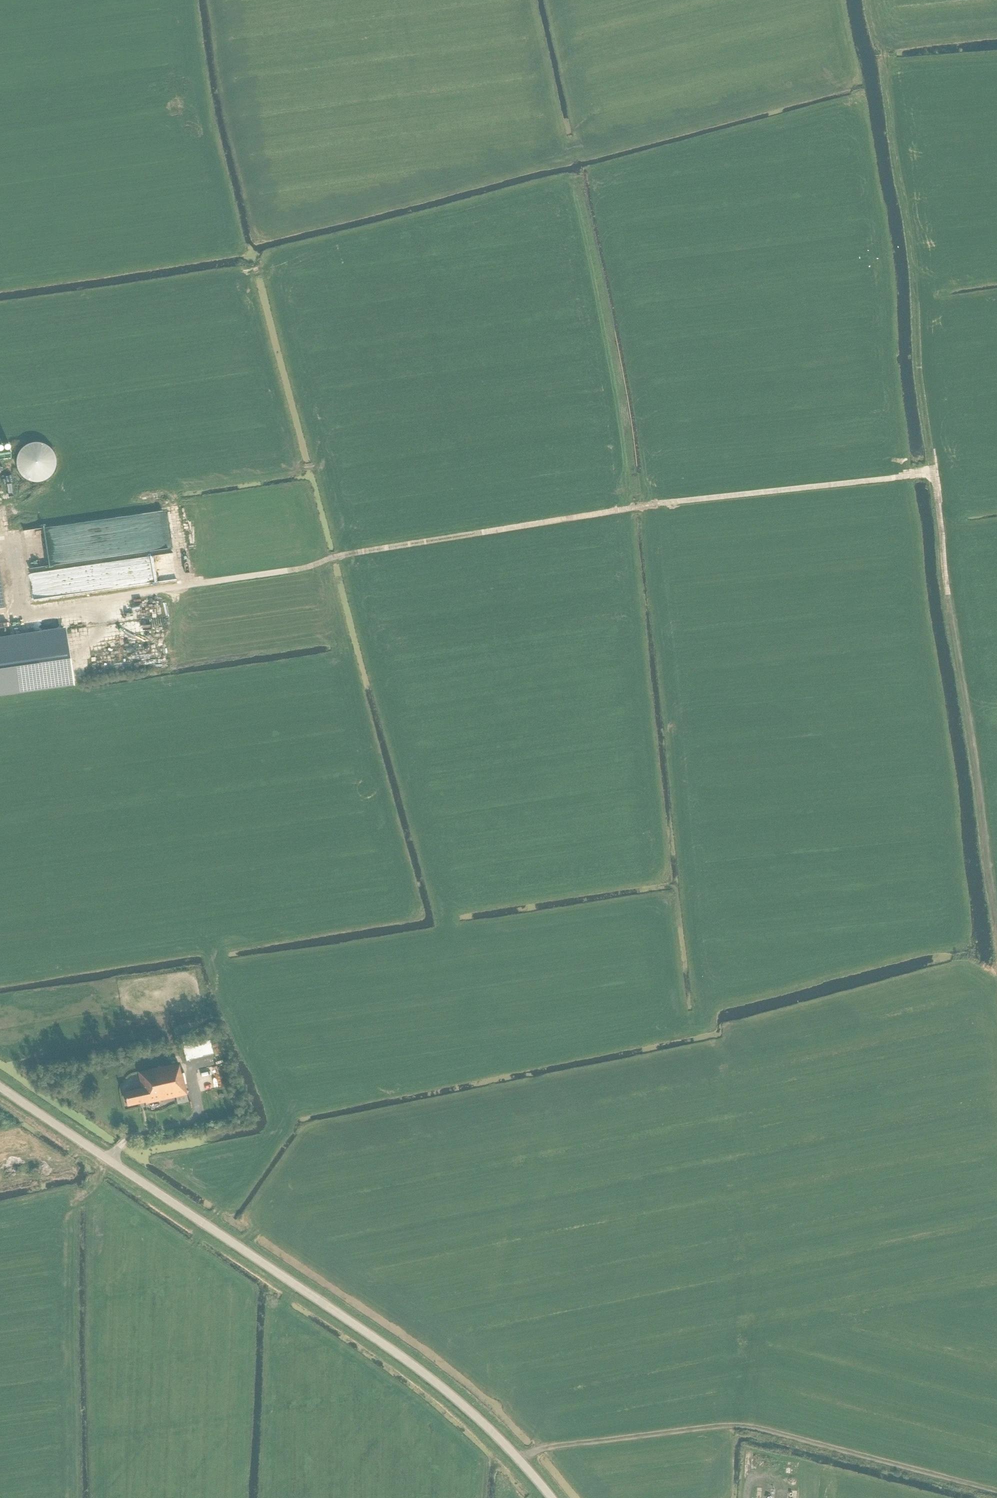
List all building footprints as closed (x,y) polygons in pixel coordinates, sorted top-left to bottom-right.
[(54,448),(18,449),(19,485),(55,483),(54,448)] [(41,542),(39,541),(37,540),(36,539),(34,539),(32,538),(31,538),(29,538),(28,538),(26,538),(24,538),(23,539),(22,539),(21,540),(19,541),(17,542),(15,544),(14,545),(13,546),(12,548),(11,549),(11,550),(10,551),(10,552),(10,553),(10,555),(9,557),(9,559),(10,560),(10,562),(11,564),(11,565),(12,566),(13,568),(14,570),(15,571),(16,572),(18,573),(20,575),(22,576),(25,576),(26,577),(28,577),(30,577),(31,577),(32,576),(34,576),(36,575),(38,574),(40,573),(42,572),(43,570),(44,569),(45,568),(46,567),(46,566),(47,565),(47,564),(47,562),(48,561),(48,560),(48,559),(48,557),(48,556),(48,554),(48,553),(47,552),(47,551),(46,549),(46,548),(45,546),(44,545),(43,544),(42,543),(41,542)] [(36,637),(0,643),(0,694),(44,688),(73,683),(65,633),(36,637)] [(185,1061),(209,1055),(213,1055),(208,1036),(181,1043),(185,1061)] [(181,1073),(179,1063),(139,1072),(143,1088),(125,1092),(128,1106),(146,1102),(146,1103),(176,1096),(178,1104),(189,1102),(187,1094),(182,1073),(181,1073)]
